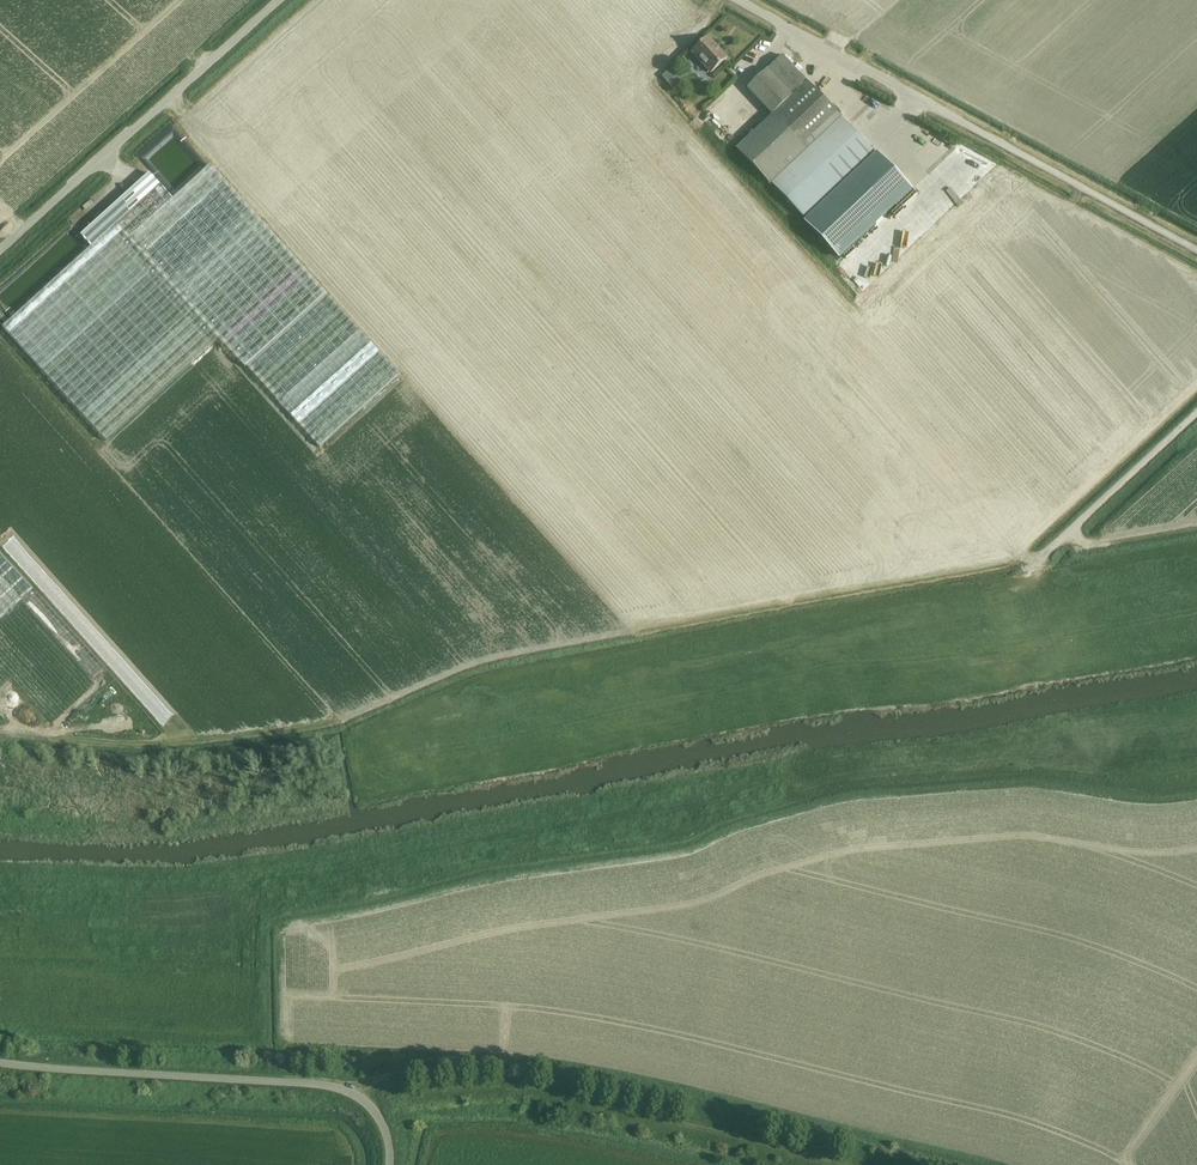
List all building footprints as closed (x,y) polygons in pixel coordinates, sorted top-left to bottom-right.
[(692,53),(711,74),(727,59),(708,39),(692,53)] [(911,192),(840,118),(782,56),(747,89),(773,116),(738,149),(803,219),(840,259),(911,192)] [(672,67),(667,72),(679,85),(685,80),(672,67)] [(91,248),(3,328),(105,442),(220,338),(226,344),(319,448),(400,376),(198,153),(166,182),(161,177),(156,181),(150,175),(107,213),(81,237),(91,248)] [(32,588),(0,554),(0,618),(32,588)]
